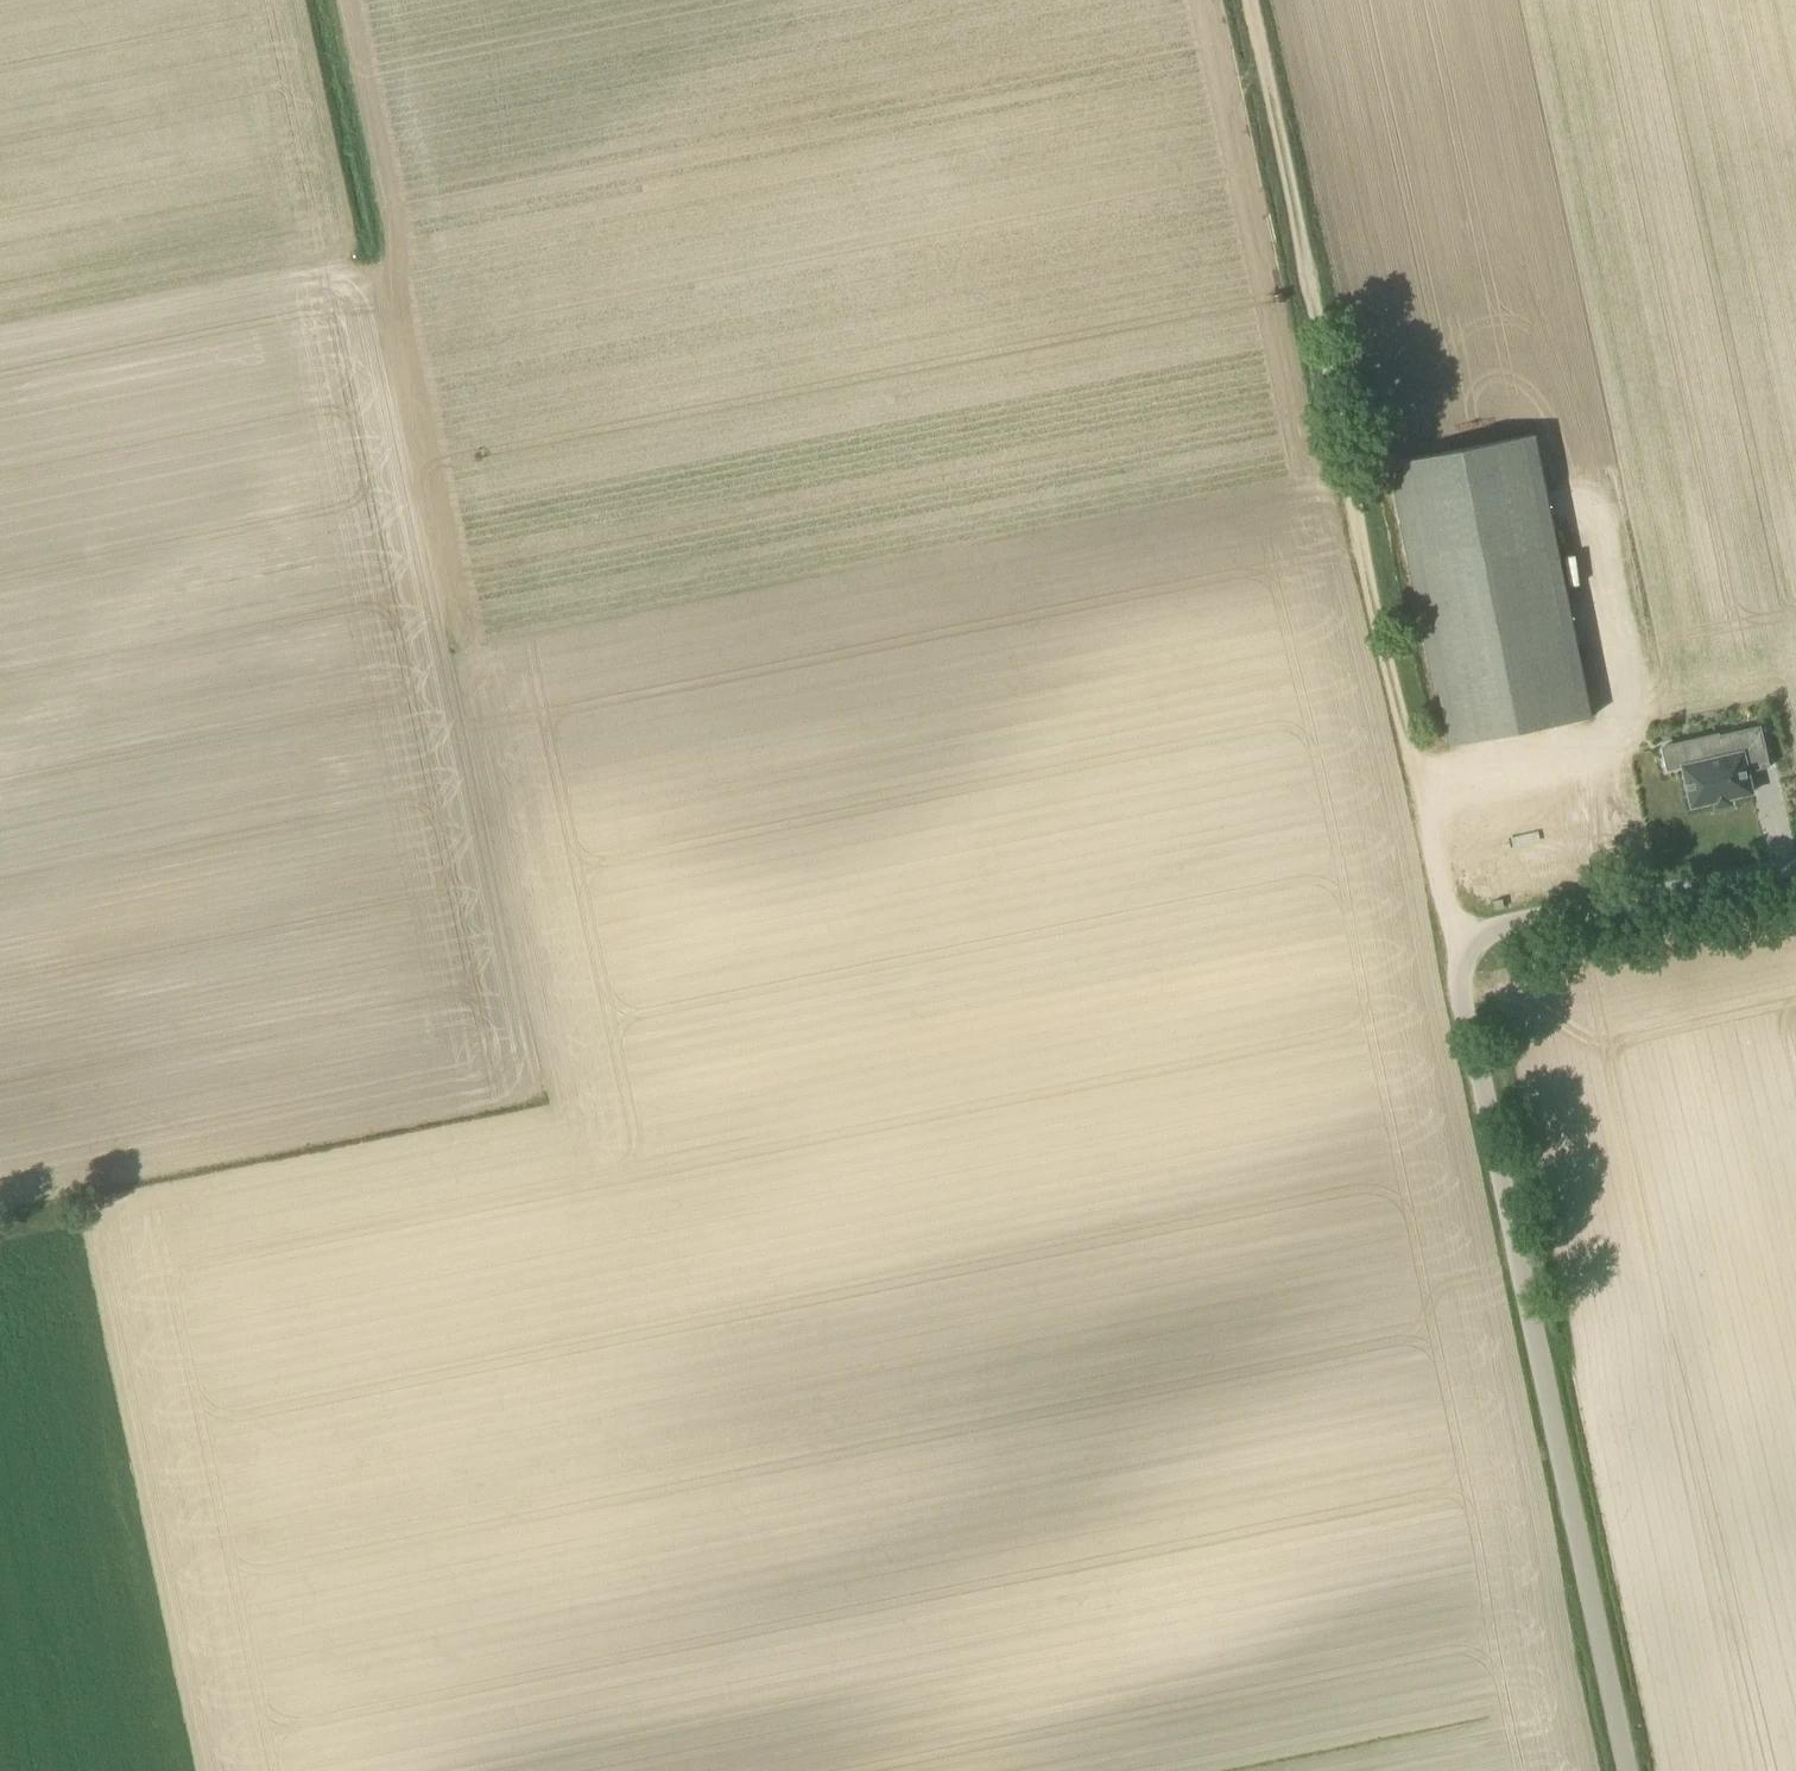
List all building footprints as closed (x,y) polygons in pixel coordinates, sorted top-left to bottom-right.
[(1593,716),(1537,433),(1395,461),(1451,744),(1593,716)] [(1685,780),(1693,820),(1753,808),(1748,783),(1769,779),(1770,783),(1772,783),(1764,742),(1720,750),(1721,758),(1701,762),(1704,776),(1685,780)]
